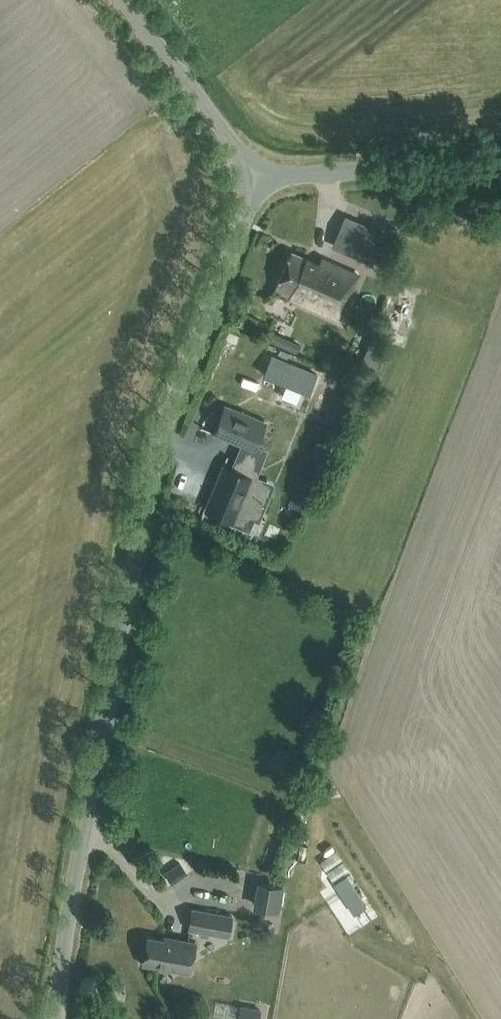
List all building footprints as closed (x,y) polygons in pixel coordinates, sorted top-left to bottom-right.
[(338,212),(342,198),(330,194),(326,208),(338,212)] [(383,234),(344,217),(332,244),(371,261),(383,234)] [(273,289),(339,318),(358,274),(321,257),(319,262),(291,250),(273,289)] [(386,340),(370,333),(355,366),(371,373),(386,340)] [(316,371),(271,353),(263,374),(307,392),(316,371)] [(241,444),(236,456),(259,466),(267,448),(258,444),(268,421),(238,408),(239,407),(229,402),(228,405),(224,403),(212,432),(241,444)] [(205,507),(229,517),(228,521),(249,529),(253,519),(258,521),(274,483),(255,475),(259,466),(236,456),(231,468),(223,465),(205,507)] [(366,904),(346,874),(336,881),(356,910),(366,904)] [(261,882),(257,906),(278,909),(282,886),(261,882)] [(188,928),(228,935),(231,915),(192,908),(188,928)] [(141,962),(190,971),(195,940),(164,934),(163,937),(146,934),(141,962)] [(236,1018),(259,1018),(261,1008),(239,1004),(236,1018)]
